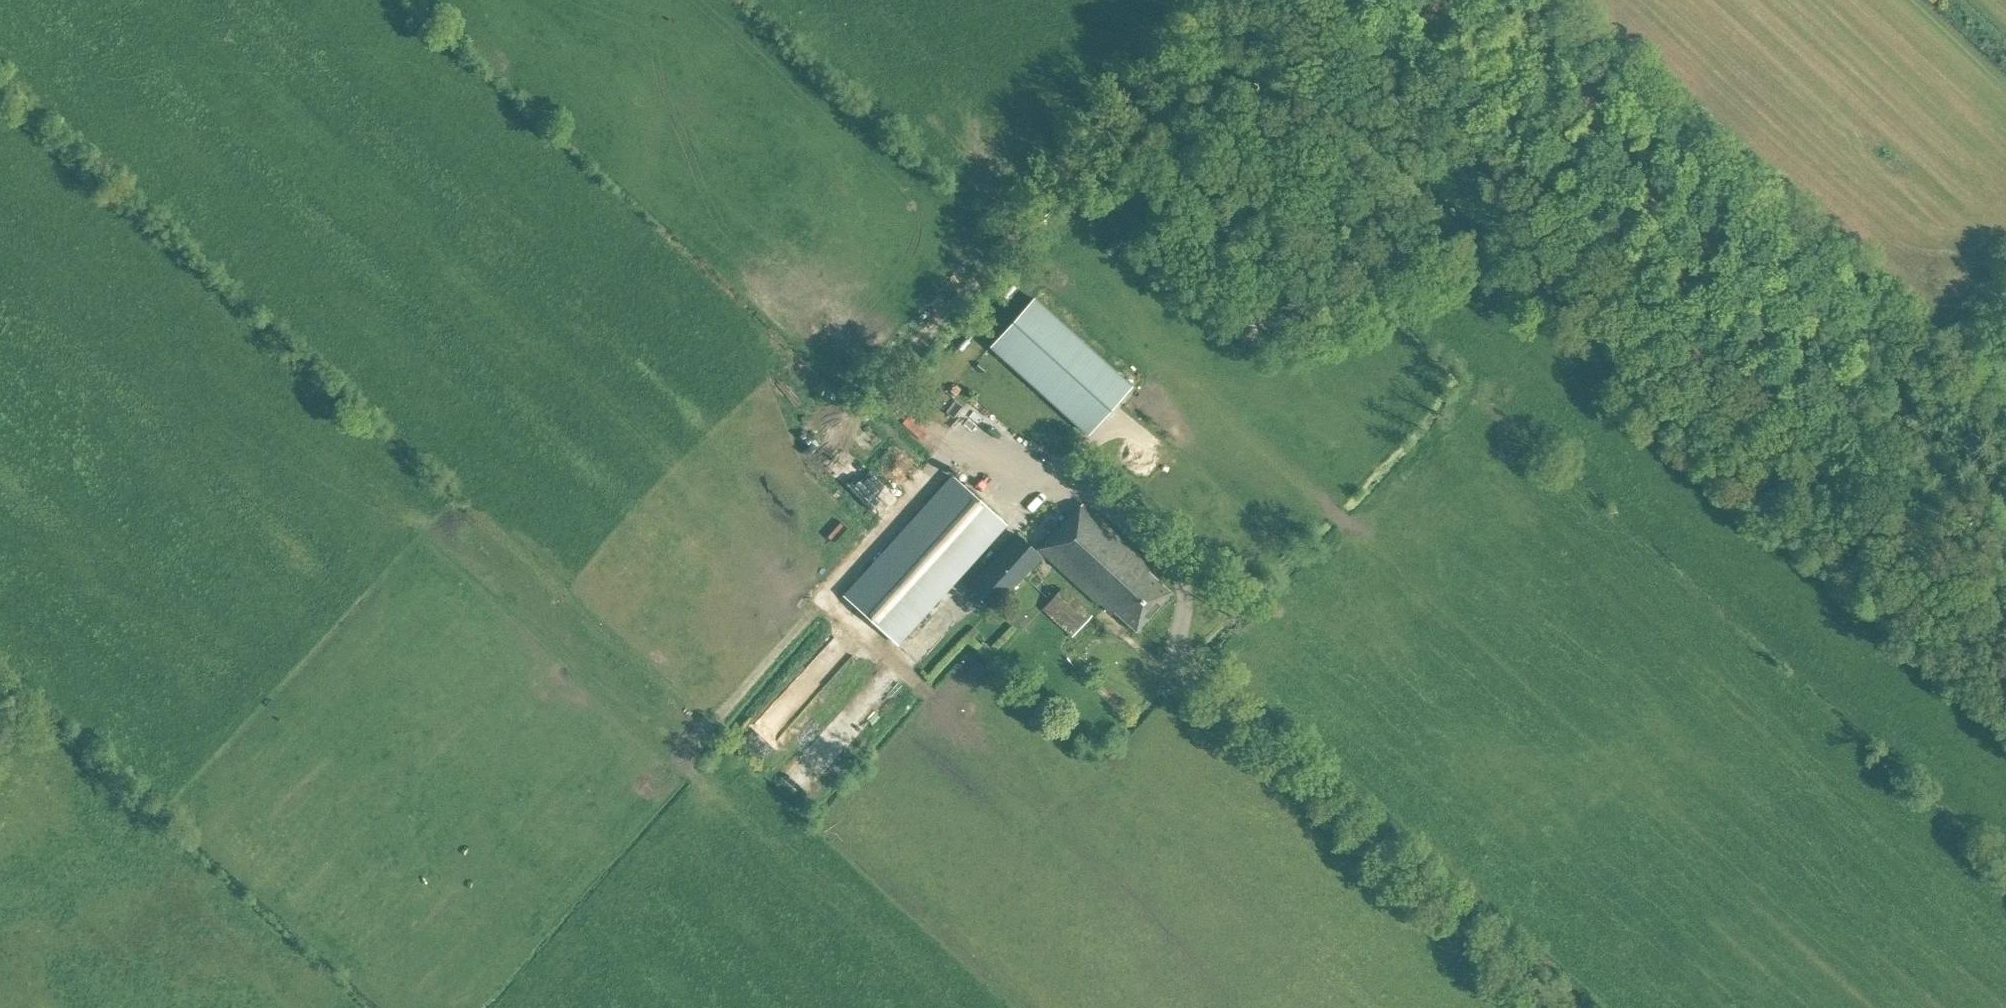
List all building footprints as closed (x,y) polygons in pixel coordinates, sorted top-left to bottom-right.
[(1091,207),(1080,218),(1093,230),(1103,220),(1091,207)] [(1087,433),(1130,385),(1034,299),(991,347),(1087,433)] [(859,463),(844,484),(869,502),(884,481),(859,463)] [(897,644),(1005,525),(952,477),(844,597),(897,644)] [(1152,568),(1079,503),(1037,550),(1096,603),(1098,600),(1109,609),(1111,607),(1136,630),(1168,594),(1146,574),(1152,568)] [(992,612),(1042,557),(1016,533),(966,588),(992,612)] [(1071,636),(1090,616),(1061,590),(1043,609),(1071,636)] [(770,749),(796,716),(776,700),(750,732),(770,749)]
